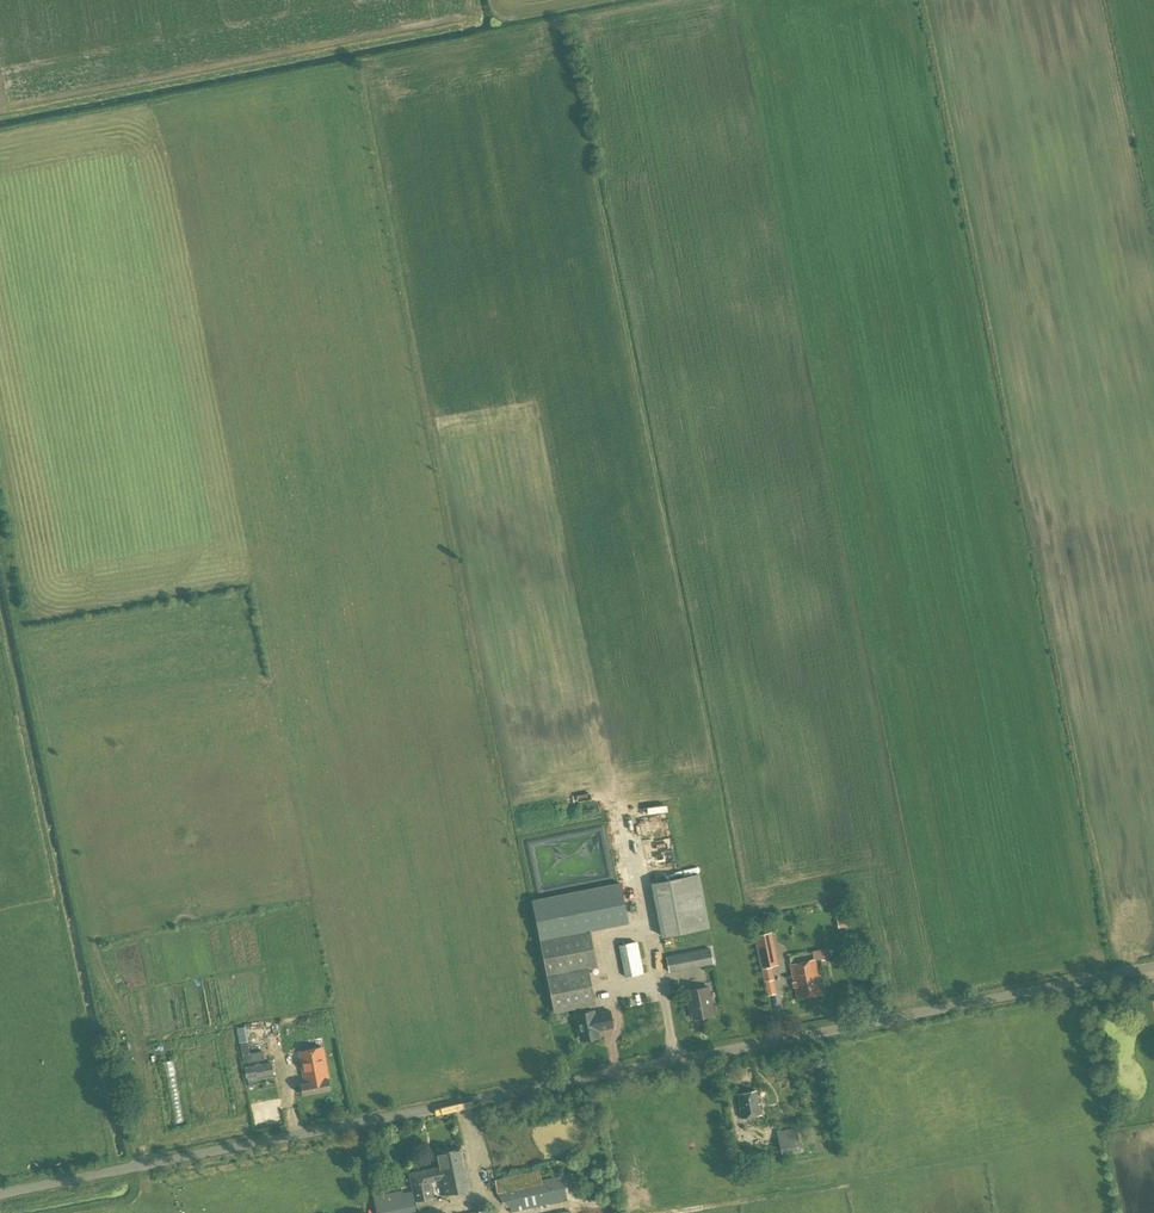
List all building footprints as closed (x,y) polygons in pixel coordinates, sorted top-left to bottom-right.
[(615,781),(621,779),(617,760),(611,761),(615,781)] [(662,937),(710,928),(699,873),(651,883),(662,937)] [(849,917),(837,919),(838,929),(851,927),(849,917)] [(765,933),(764,926),(754,928),(755,935),(754,935),(760,968),(778,964),(771,932),(765,933)] [(624,978),(642,974),(636,942),(618,945),(624,978)] [(829,946),(816,948),(817,956),(830,955),(829,946)] [(798,998),(821,994),(815,960),(791,965),(798,998)] [(764,981),(774,979),(772,967),(762,968),(764,981)] [(595,1004),(589,969),(548,977),(552,1001),(555,1012),(595,1004)] [(711,1004),(708,987),(686,991),(689,1002),(690,1002),(694,1019),(712,1015),(717,1011),(716,1006),(711,1004)] [(599,1037),(598,1030),(613,1027),(610,1011),(595,1014),(594,1010),(575,1014),(579,1031),(581,1041),(599,1037)] [(282,1022),(256,1023),(257,1034),(282,1033),(282,1022)] [(240,1025),(241,1041),(251,1040),(249,1024),(240,1025)] [(267,1048),(253,1050),(252,1041),(243,1041),(246,1064),(269,1061),(267,1048)] [(328,1079),(323,1048),(300,1052),(305,1083),(301,1084),(303,1094),(331,1089),(329,1079),(328,1079)] [(256,1079),(274,1076),(271,1062),(244,1067),(246,1078),(255,1076),(256,1079)] [(256,1088),(257,1100),(271,1098),(269,1087),(256,1088)] [(741,1117),(762,1113),(760,1105),(759,1104),(756,1091),(738,1094),(740,1108),(739,1108),(741,1117)] [(801,1152),(796,1127),(777,1131),(782,1156),(801,1152)] [(442,1178),(445,1194),(470,1189),(462,1149),(437,1154),(440,1167),(427,1169),(427,1174),(429,1174),(430,1181),(442,1178)] [(445,1194),(442,1178),(430,1181),(429,1174),(427,1174),(427,1169),(409,1173),(415,1200),(433,1196),(431,1182),(441,1180),(445,1194)] [(511,1212),(567,1200),(562,1176),(506,1187),(511,1212)] [(402,1190),(373,1196),(376,1212),(416,1212),(412,1191),(403,1193),(402,1190)]
